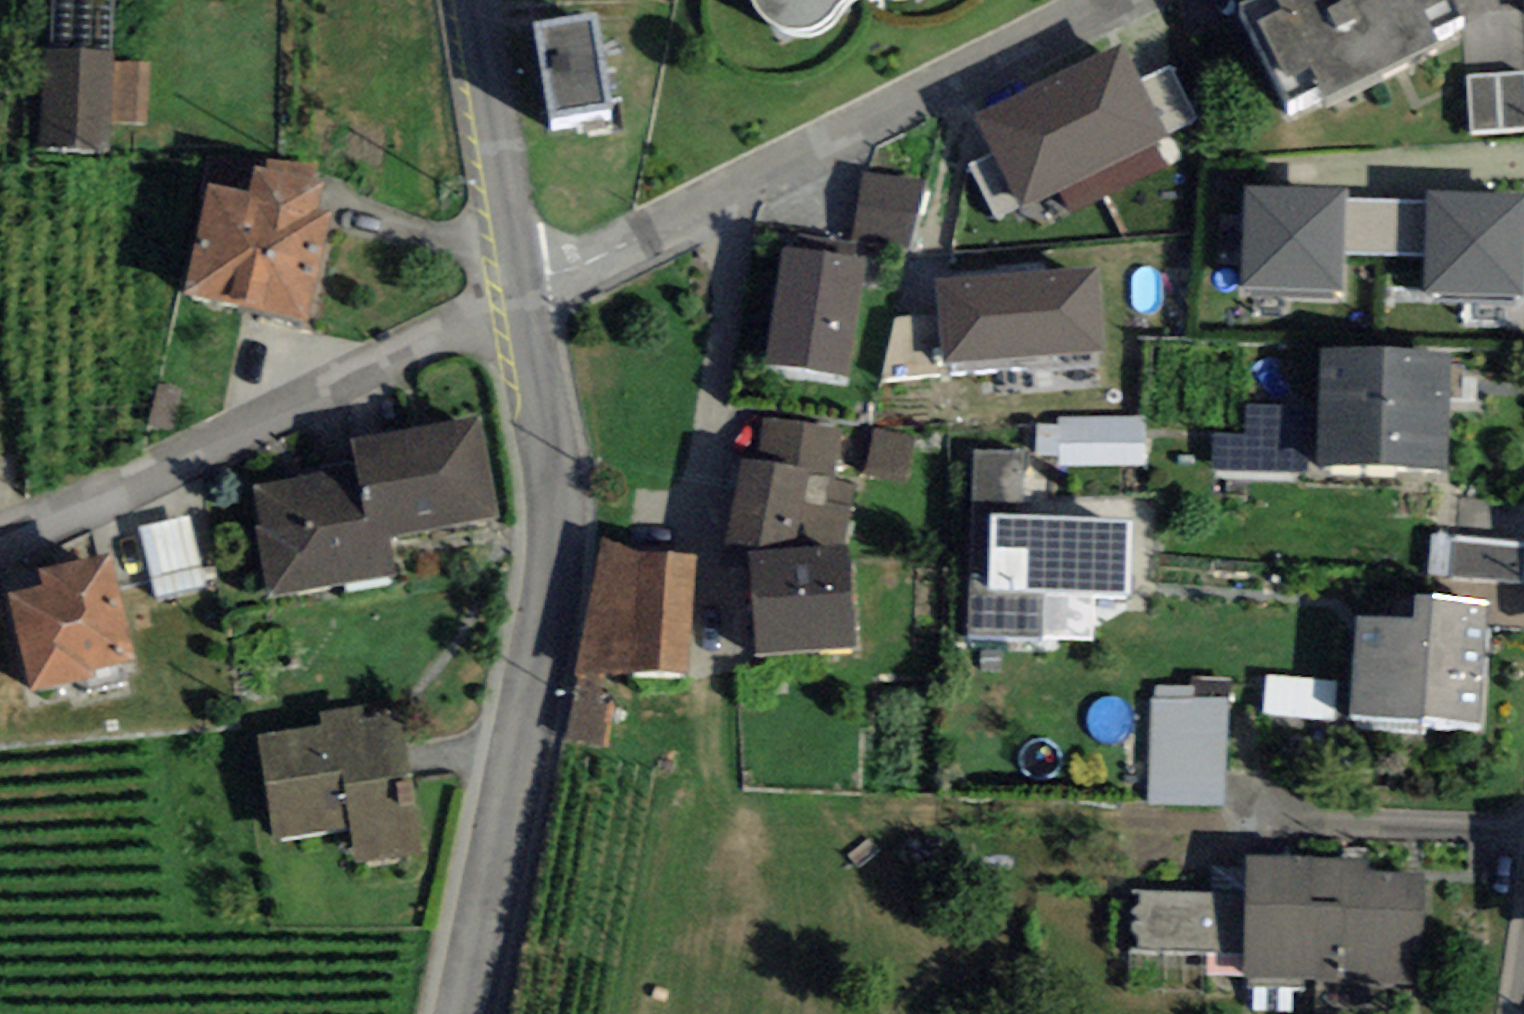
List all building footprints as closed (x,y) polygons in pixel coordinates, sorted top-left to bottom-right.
[(110,50),(112,0),(52,0),(51,48),(110,50)] [(751,1),(761,14),(772,26),(787,33),(804,33),(818,27),(832,17),(844,2),(847,0),(751,0),(751,1)] [(1449,0),(1250,0),(1238,5),(1287,105),(1320,89),(1325,100),(1439,45),(1432,31),(1458,18),(1449,0)] [(594,14),(534,24),(550,115),(609,105),(594,14)] [(1095,171),(1167,134),(1140,82),(1120,43),(1048,80),(1095,171)] [(113,61),(113,50),(110,50),(51,48),(45,48),(41,149),(109,151),(111,121),(113,61)] [(150,63),(113,61),(111,121),(147,123),(150,63)] [(1140,82),(1167,134),(1197,119),(1170,67),(1140,82)] [(1467,76),(1470,134),(1523,131),(1523,73),(1467,76)] [(1095,171),(1048,80),(974,117),(994,154),(1024,209),(1095,171)] [(998,223),(1024,209),(994,154),(968,167),(998,223)] [(318,163),(268,159),(265,168),(314,179),(318,163)] [(185,294),(308,322),(333,212),(318,209),(324,181),(314,179),(265,168),(255,165),(249,193),(210,184),(185,294)] [(922,181),(865,170),(852,233),(909,245),(922,181)] [(1349,191),(1244,188),(1241,290),(1346,293),(1348,252),(1349,198),(1349,191)] [(1427,191),(1427,200),(1426,253),(1424,293),(1523,296),(1523,194),(1427,191)] [(1427,200),(1349,198),(1348,252),(1426,253),(1427,200)] [(849,375),(867,256),(782,244),(765,363),(849,375)] [(942,364),(1106,350),(1099,263),(935,277),(942,364)] [(1448,471),(1449,351),(1319,350),(1318,469),(1448,471)] [(1309,405),(1248,404),(1248,431),(1214,431),(1214,468),(1308,469),(1309,405)] [(498,517),(479,415),(352,438),(358,469),(365,520),(388,516),(392,536),(498,517)] [(1147,415),(1059,416),(1059,425),(1035,425),(1036,454),(1059,454),(1060,466),(1147,464),(1147,415)] [(844,431),(764,417),(756,460),(836,474),(844,431)] [(1130,518),(1020,514),(1023,450),(976,448),(969,638),(1041,641),(1043,592),(1127,595),(1130,518)] [(756,460),(741,458),(725,546),(748,551),(841,545),(856,481),(836,474),(756,460)] [(252,484),(268,597),(398,573),(392,536),(388,516),(365,520),(358,469),(252,484)] [(188,515),(137,527),(154,598),(205,586),(188,515)] [(642,553),(603,537),(575,675),(604,674),(629,672),(687,670),(697,554),(642,553)] [(1523,582),(1523,541),(1453,538),(1451,579),(1523,582)] [(841,545),(748,551),(754,654),(856,648),(850,545),(841,545)] [(96,676),(95,670),(135,661),(110,553),(40,569),(44,585),(8,594),(32,692),(96,676)] [(1482,727),(1489,602),(1416,597),(1415,619),(1357,616),(1351,719),(1482,727)] [(604,674),(575,675),(562,740),(607,746),(616,702),(598,699),(604,674)] [(1341,723),(1342,683),(1273,680),(1272,721),(1341,723)] [(1224,808),(1228,697),(1150,694),(1147,806),(1224,808)] [(340,830),(351,828),(357,866),(422,855),(396,702),(332,712),(321,714),(323,724),(258,735),(275,841),(340,830)] [(1245,953),(1244,977),(1344,979),(1344,984),(1423,985),(1425,873),(1367,872),(1368,858),(1346,858),(1247,856),(1246,894),(1245,953)] [(1245,953),(1246,894),(1132,891),(1130,950),(1245,953)]
